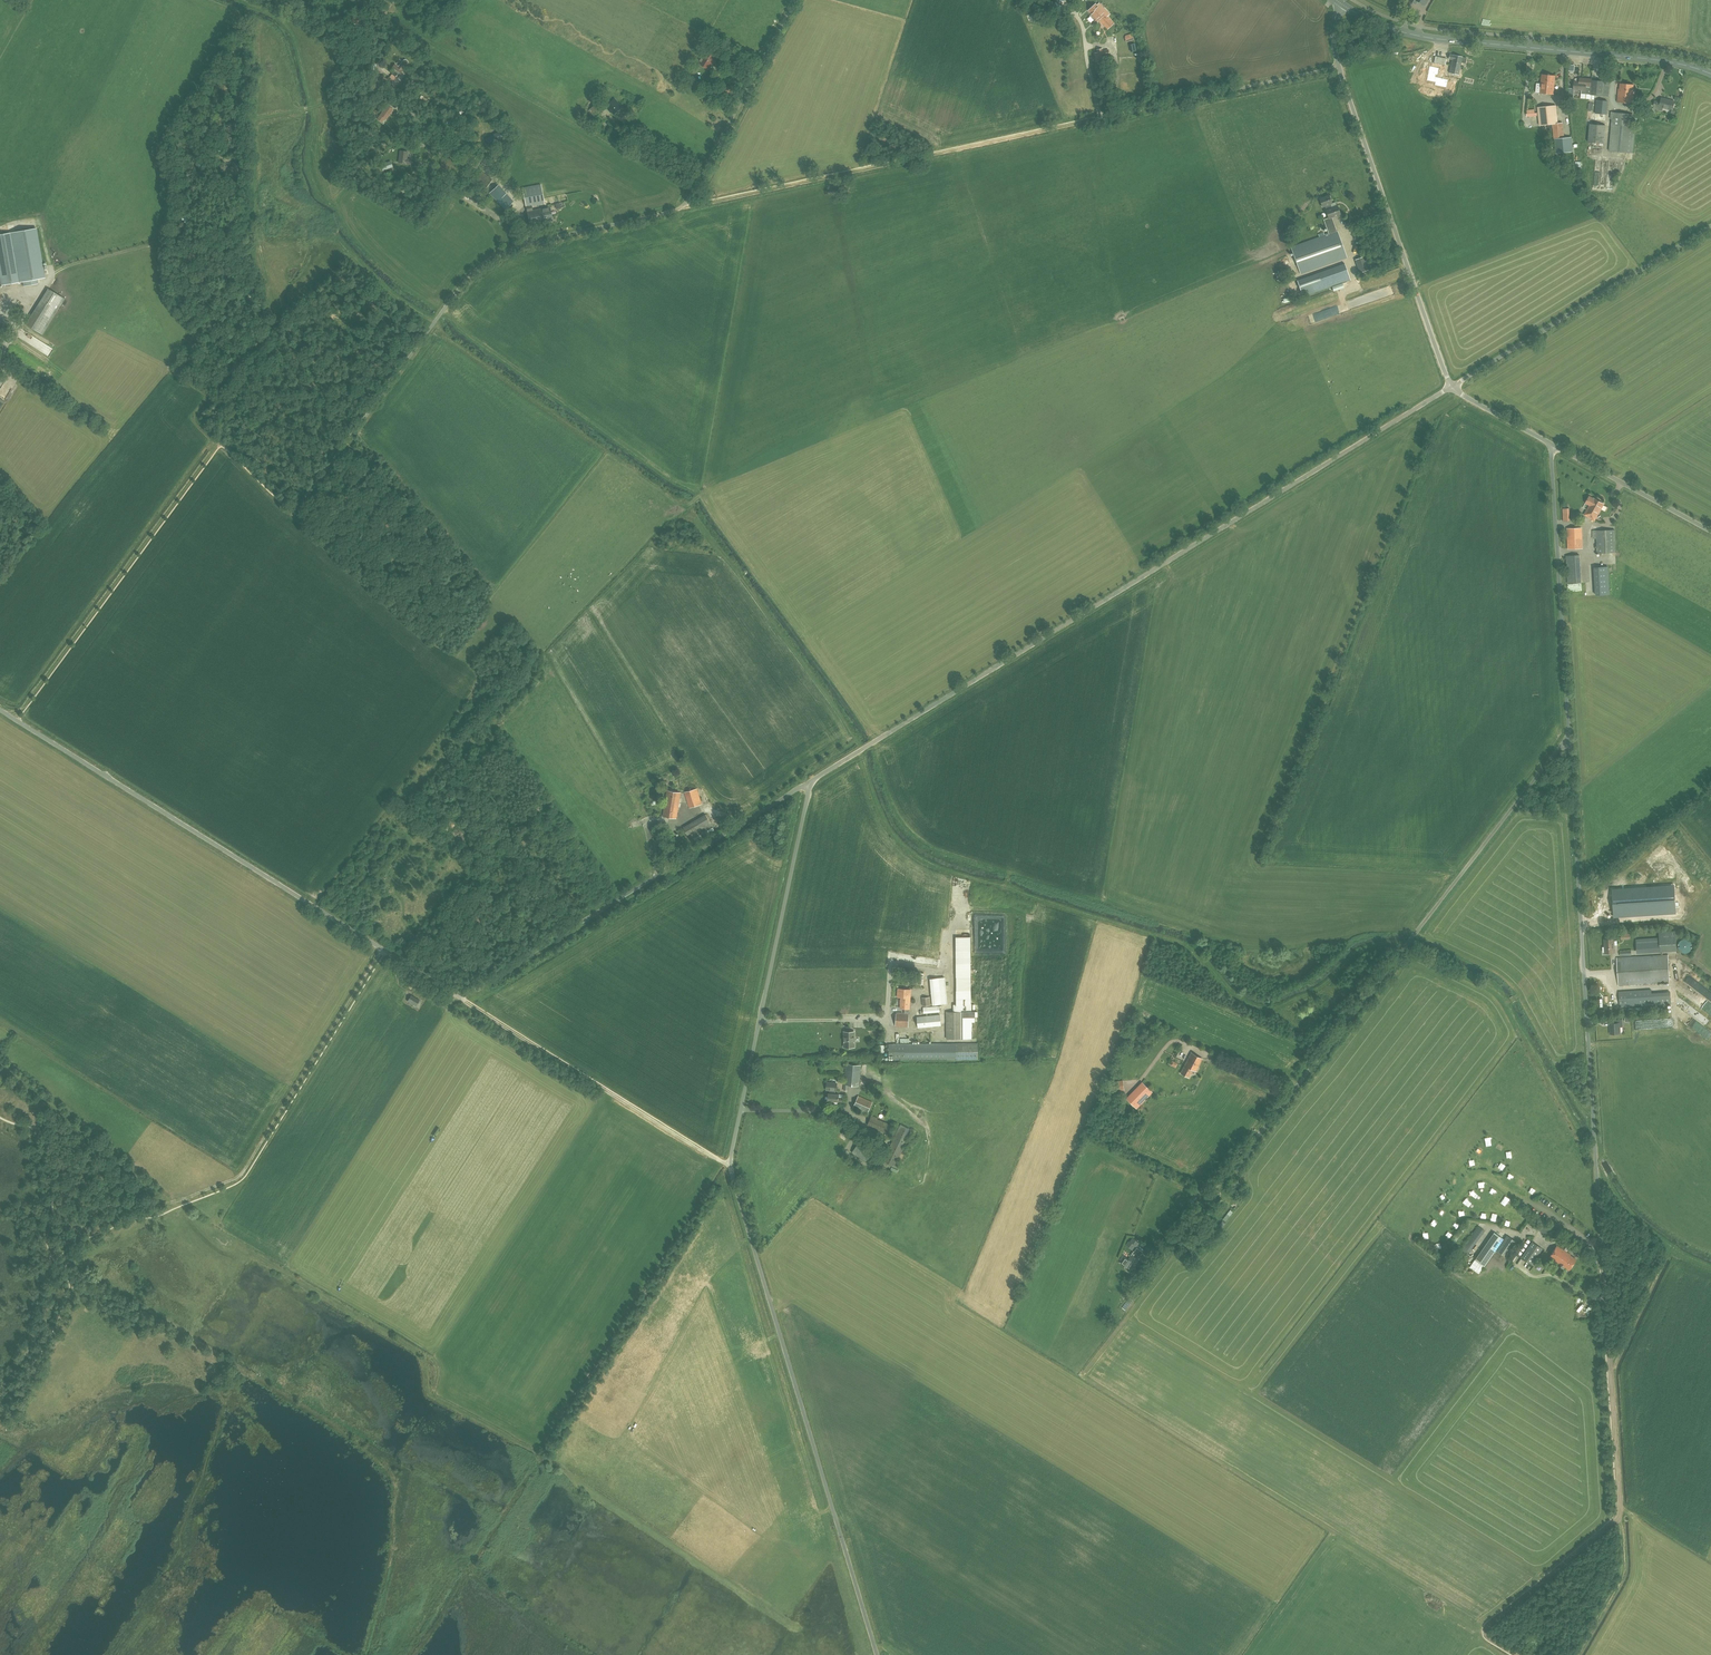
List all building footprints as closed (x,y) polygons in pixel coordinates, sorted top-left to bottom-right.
[(1096,3),(1089,10),(1092,13),(1091,14),(1096,19),(1096,18),(1098,20),(1099,20),(1100,21),(1100,20),(1108,28),(1114,23),(1111,20),(1107,16),(1110,14),(1105,9),(1100,4),(1098,5),(1096,3)] [(359,23),(364,17),(359,13),(355,18),(352,16),(350,19),(356,24),(358,22),(359,23)] [(1353,34),(1344,35),(1346,48),(1354,47),(1353,34)] [(372,41),(375,44),(382,39),(380,35),(372,41)] [(1109,54),(1109,49),(1103,50),(1102,48),(1097,49),(1098,52),(1095,53),(1096,61),(1104,59),(1104,55),(1109,54)] [(715,63),(717,59),(717,58),(715,56),(709,52),(707,55),(705,54),(699,63),(703,65),(703,66),(705,67),(706,67),(709,69),(709,68),(708,67),(710,63),(712,63),(713,64),(715,63)] [(738,54),(728,52),(727,58),(737,60),(738,54)] [(1466,63),(1467,58),(1462,57),(1454,55),(1450,54),(1449,59),(1453,60),(1450,73),(1459,75),(1461,63),(1466,63)] [(393,67),(399,73),(406,65),(403,62),(398,67),(395,64),(393,67)] [(1427,66),(1427,85),(1436,85),(1436,90),(1447,90),(1448,79),(1434,79),(1434,78),(1435,75),(1436,75),(1437,66),(1427,66)] [(1574,82),(1574,89),(1582,90),(1582,97),(1594,98),(1595,95),(1603,95),(1605,82),(1607,82),(1609,68),(1601,67),(1600,81),(1592,81),(1592,79),(1582,78),(1581,82),(1574,82)] [(1554,94),(1556,76),(1542,74),(1540,93),(1554,94)] [(1633,103),(1634,95),(1633,94),(1634,84),(1620,83),(1620,89),(1618,88),(1617,102),(1633,103)] [(736,85),(726,87),(723,87),(724,94),(727,93),(728,98),(736,96),(735,91),(737,91),(736,85)] [(549,94),(549,98),(554,98),(553,88),(544,89),(544,94),(549,94)] [(1674,114),(1675,110),(1673,109),(1675,101),(1662,98),(1660,102),(1655,101),(1653,108),(1662,110),(1663,108),(1672,110),(1671,114),(1674,114)] [(614,114),(622,107),(615,99),(606,106),(614,114)] [(1607,114),(1608,101),(1596,100),(1595,113),(1607,114)] [(605,121),(599,115),(603,112),(596,104),(589,110),(602,124),(605,121)] [(1652,106),(1645,104),(1642,116),(1649,118),(1652,106)] [(393,109),(387,105),(378,119),(382,122),(384,118),(386,119),(393,109)] [(1553,124),(1554,139),(1564,138),(1562,123),(1558,123),(1556,106),(1538,107),(1540,125),(1553,124)] [(1633,153),(1637,114),(1612,112),(1611,119),(1612,119),(1609,151),(1633,153)] [(1604,143),(1606,125),(1590,123),(1588,142),(1604,143)] [(490,148),(508,137),(503,128),(485,139),(490,148)] [(411,164),(411,159),(406,159),(407,151),(400,151),(399,163),(411,164)] [(453,160),(445,156),(436,171),(444,176),(453,160)] [(240,174),(241,163),(234,163),(233,166),(230,166),(229,172),(233,172),(233,174),(240,174)] [(483,192),(485,189),(490,182),(493,179),(482,171),(480,174),(475,170),(472,174),(469,171),(464,179),(483,192)] [(526,207),(531,206),(544,203),(541,184),(522,188),(526,207)] [(490,193),(505,209),(508,206),(501,198),(506,193),(498,185),(490,193)] [(1327,210),(1332,208),(1330,204),(1332,203),(1329,195),(1320,198),(1323,206),(1325,206),(1327,210)] [(531,206),(526,207),(529,224),(552,220),(550,207),(532,210),(531,206)] [(1332,208),(1327,210),(1326,210),(1329,218),(1324,219),(1329,233),(1324,234),(1325,235),(1291,247),(1301,274),(1347,257),(1338,231),(1337,231),(1332,217),(1341,214),(1338,206),(1332,208)] [(17,282),(23,281),(24,286),(38,283),(37,279),(45,277),(36,228),(15,232),(9,233),(0,235),(0,285),(17,282)] [(1367,255),(1355,259),(1359,272),(1372,268),(1367,255)] [(1303,296),(1324,289),(1351,280),(1345,263),(1297,280),(1303,296)] [(64,299),(49,289),(26,324),(42,334),(64,299)] [(1361,296),(1349,301),(1351,306),(1364,301),(1361,296)] [(0,327),(0,328),(0,346),(8,331),(0,327)] [(1590,505),(1585,515),(1587,516),(1595,520),(1604,504),(1596,499),(1594,498),(1590,496),(1585,503),(1590,505)] [(1583,548),(1582,527),(1567,528),(1568,549),(1583,548)] [(1615,530),(1596,530),(1597,553),(1616,552),(1615,530)] [(1568,583),(1581,583),(1581,582),(1580,555),(1566,556),(1568,583)] [(1595,567),(1596,595),(1610,594),(1608,566),(1595,567)] [(689,808),(702,804),(697,788),(684,792),(689,808)] [(667,790),(663,816),(670,817),(676,818),(681,792),(674,791),(667,790)] [(712,826),(705,814),(683,827),(690,839),(712,826)] [(525,839),(518,843),(522,849),(528,845),(527,843),(528,843),(526,840),(525,840),(525,839)] [(542,861),(534,866),(535,867),(537,870),(544,865),(542,861)] [(527,884),(531,890),(537,885),(533,879),(527,884)] [(1612,913),(1602,913),(1603,923),(1676,917),(1673,883),(1611,888),(1612,913)] [(1659,937),(1636,939),(1637,951),(1661,949),(1677,948),(1675,931),(1659,932),(1659,937)] [(954,1005),(954,1012),(946,1012),(946,1038),(963,1038),(971,1038),(971,1022),(975,1022),(975,1011),(971,1011),(971,937),(956,937),(957,1005),(954,1005)] [(1605,947),(1603,947),(1603,952),(1605,952),(1605,953),(1613,952),(1615,952),(1615,950),(1614,939),(1604,939),(1605,947)] [(1670,982),(1668,954),(1617,958),(1618,972),(1618,985),(1670,982)] [(930,980),(931,993),(932,1005),(945,1004),(947,1004),(945,978),(930,980)] [(904,1013),(908,1014),(909,1009),(910,990),(898,989),(897,997),(901,997),(900,1009),(904,1009),(904,1013)] [(1652,990),(1619,992),(1620,1007),(1671,1003),(1671,992),(1652,993),(1652,990)] [(420,1000),(411,995),(407,1001),(416,1006),(420,1000)] [(922,1006),(930,1006),(929,997),(922,997),(922,1006)] [(896,1013),(895,1026),(908,1027),(908,1014),(904,1013),(896,1013)] [(941,1026),(940,1015),(917,1017),(918,1028),(941,1026)] [(1616,1023),(1610,1023),(1610,1034),(1620,1033),(1620,1027),(1623,1026),(1623,1019),(1616,1019),(1616,1023)] [(844,1032),(844,1047),(855,1047),(854,1032),(844,1032)] [(966,1059),(978,1059),(978,1043),(894,1044),(890,1044),(890,1060),(951,1059),(951,1060),(966,1059)] [(1196,1071),(1202,1059),(1191,1053),(1180,1073),(1188,1077),(1190,1074),(1191,1075),(1193,1070),(1196,1071)] [(860,1065),(846,1064),(844,1090),(847,1091),(848,1085),(859,1086),(860,1065)] [(1123,1090),(1122,1081),(1109,1082),(1110,1091),(1123,1090)] [(830,1090),(830,1093),(828,1093),(828,1101),(838,1102),(838,1101),(843,1101),(843,1098),(839,1097),(839,1094),(834,1094),(834,1090),(836,1091),(837,1083),(827,1083),(826,1090),(830,1090)] [(1143,1084),(1130,1097),(1128,1099),(1136,1108),(1151,1093),(1143,1084)] [(867,1114),(873,1102),(858,1096),(853,1108),(867,1114)] [(893,1126),(877,1120),(878,1117),(871,1115),(867,1125),(890,1134),(893,1126)] [(912,1130),(901,1124),(883,1161),(895,1166),(912,1130)] [(866,1162),(876,1145),(862,1136),(851,1153),(866,1162)] [(1555,1231),(1541,1222),(1536,1229),(1547,1235),(1548,1233),(1552,1236),(1555,1231)] [(1468,1254),(1485,1231),(1478,1226),(1461,1249),(1462,1249),(1468,1254)] [(1503,1238),(1494,1232),(1475,1259),(1484,1266),(1503,1238)] [(1516,1242),(1507,1235),(1497,1250),(1506,1257),(1516,1242)] [(1139,1242),(1133,1238),(1130,1242),(1129,1241),(1126,1245),(1132,1249),(1135,1245),(1136,1246),(1139,1242)] [(1542,1249),(1532,1241),(1522,1257),(1532,1264),(1542,1249)] [(1570,1255),(1570,1254),(1557,1245),(1549,1257),(1562,1266),(1562,1265),(1569,1270),(1576,1259),(1570,1255)] [(1140,1256),(1136,1253),(1134,1256),(1132,1255),(1129,1259),(1123,1255),(1120,1259),(1123,1261),(1121,1263),(1127,1267),(1127,1266),(1132,1269),(1136,1264),(1135,1263),(1140,1256)]
